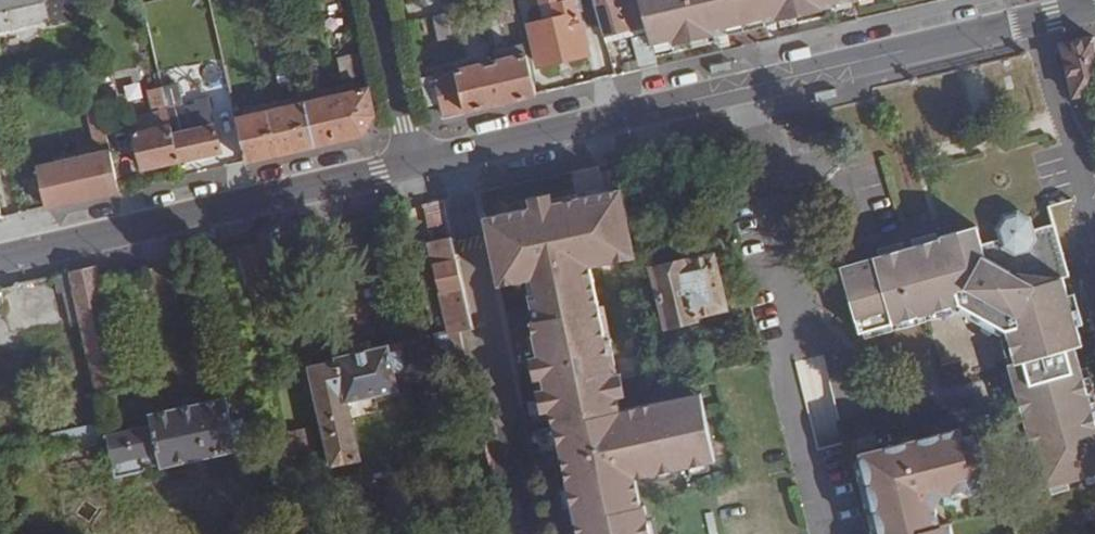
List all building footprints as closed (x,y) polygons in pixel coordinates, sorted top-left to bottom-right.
[(48,20),(49,25),(80,18),(76,0),(0,0),(0,31),(48,20)] [(518,20),(513,0),(511,0),(497,3),(502,23),(518,20)] [(539,67),(590,54),(576,0),(568,0),(562,1),(562,0),(541,0),(546,22),(529,26),(539,67)] [(604,35),(631,27),(623,0),(594,0),(604,35)] [(654,49),(676,43),(677,47),(716,37),(716,34),(778,18),(779,21),(823,11),(822,7),(851,0),(640,0),(649,32),(654,49)] [(455,14),(435,18),(440,39),(460,34),(455,14)] [(230,21),(214,25),(217,38),(233,35),(230,21)] [(634,36),(643,70),(659,67),(654,49),(649,32),(634,36)] [(233,35),(217,38),(220,51),(236,48),(233,35)] [(1094,102),(1094,61),(1090,41),(1057,48),(1071,108),(1094,102)] [(443,117),(537,95),(526,53),(422,79),(428,107),(440,104),(443,117)] [(354,56),(339,59),(344,80),(359,77),(354,56)] [(109,141),(92,67),(78,70),(95,144),(109,141)] [(243,81),(227,85),(229,91),(245,88),(243,81)] [(168,115),(162,88),(148,90),(152,113),(130,118),(141,169),(179,160),(168,115)] [(372,116),(367,90),(332,98),(341,140),(362,135),(372,116)] [(284,109),(293,151),(341,140),(332,98),(284,109)] [(235,120),(245,162),(293,151),(284,109),(235,120)] [(168,115),(179,160),(221,151),(213,115),(190,119),(189,110),(168,115)] [(37,168),(46,208),(120,191),(111,151),(37,168)] [(538,203),(487,215),(501,283),(525,277),(543,356),(536,358),(540,374),(547,373),(550,388),(543,390),(547,407),(554,405),(557,420),(624,407),(604,319),(611,317),(607,301),(601,302),(591,261),(635,251),(620,184),(553,199),(552,193),(537,196),(538,203)] [(861,331),(961,302),(1006,327),(1016,362),(1006,365),(1042,488),(1094,473),(1094,423),(1073,346),(1081,344),(1062,277),(1068,275),(1054,225),(1033,231),(1029,219),(1018,211),(1002,214),(996,226),(1001,241),(982,246),(977,228),(842,267),(861,331)] [(450,335),(460,333),(473,329),(453,237),(429,242),(450,335)] [(725,307),(713,255),(685,261),(684,257),(657,264),(670,318),(675,323),(677,330),(683,333),(691,331),(695,328),(693,319),(697,313),(725,307)] [(69,273),(72,284),(99,278),(97,266),(69,273)] [(99,278),(72,284),(96,391),(122,385),(99,278)] [(861,331),(863,337),(927,320),(957,311),(997,334),(1006,365),(1016,362),(1006,327),(961,302),(861,331)] [(411,370),(405,343),(390,345),(390,344),(336,357),(336,361),(311,366),(332,464),(359,458),(346,400),(398,388),(397,387),(402,385),(401,382),(409,381),(407,371),(411,370)] [(663,399),(624,407),(557,420),(556,421),(578,518),(572,520),(575,533),(658,533),(653,514),(647,516),(638,473),(655,470),(656,475),(676,470),(675,466),(689,463),(690,468),(710,463),(709,458),(717,457),(703,390),(663,399)] [(107,435),(112,459),(116,475),(148,468),(148,464),(163,461),(164,464),(237,449),(236,444),(248,442),(244,420),(231,422),(226,398),(153,414),(155,425),(107,435)] [(57,471),(112,459),(107,435),(104,420),(48,433),(57,471)] [(951,521),(940,523),(937,505),(944,492),(952,490),(984,483),(991,482),(979,432),(963,436),(960,426),(860,451),(861,454),(881,533),(954,533),(951,521)] [(881,533),(861,454),(859,455),(857,456),(856,457),(855,457),(855,459),(854,460),(871,529),(872,530),(874,532),(876,533),(878,533),(880,533),(881,533)] [(985,484),(984,483),(952,490),(954,497),(979,491),(982,490),(983,489),(984,488),(985,486),(985,484)]
